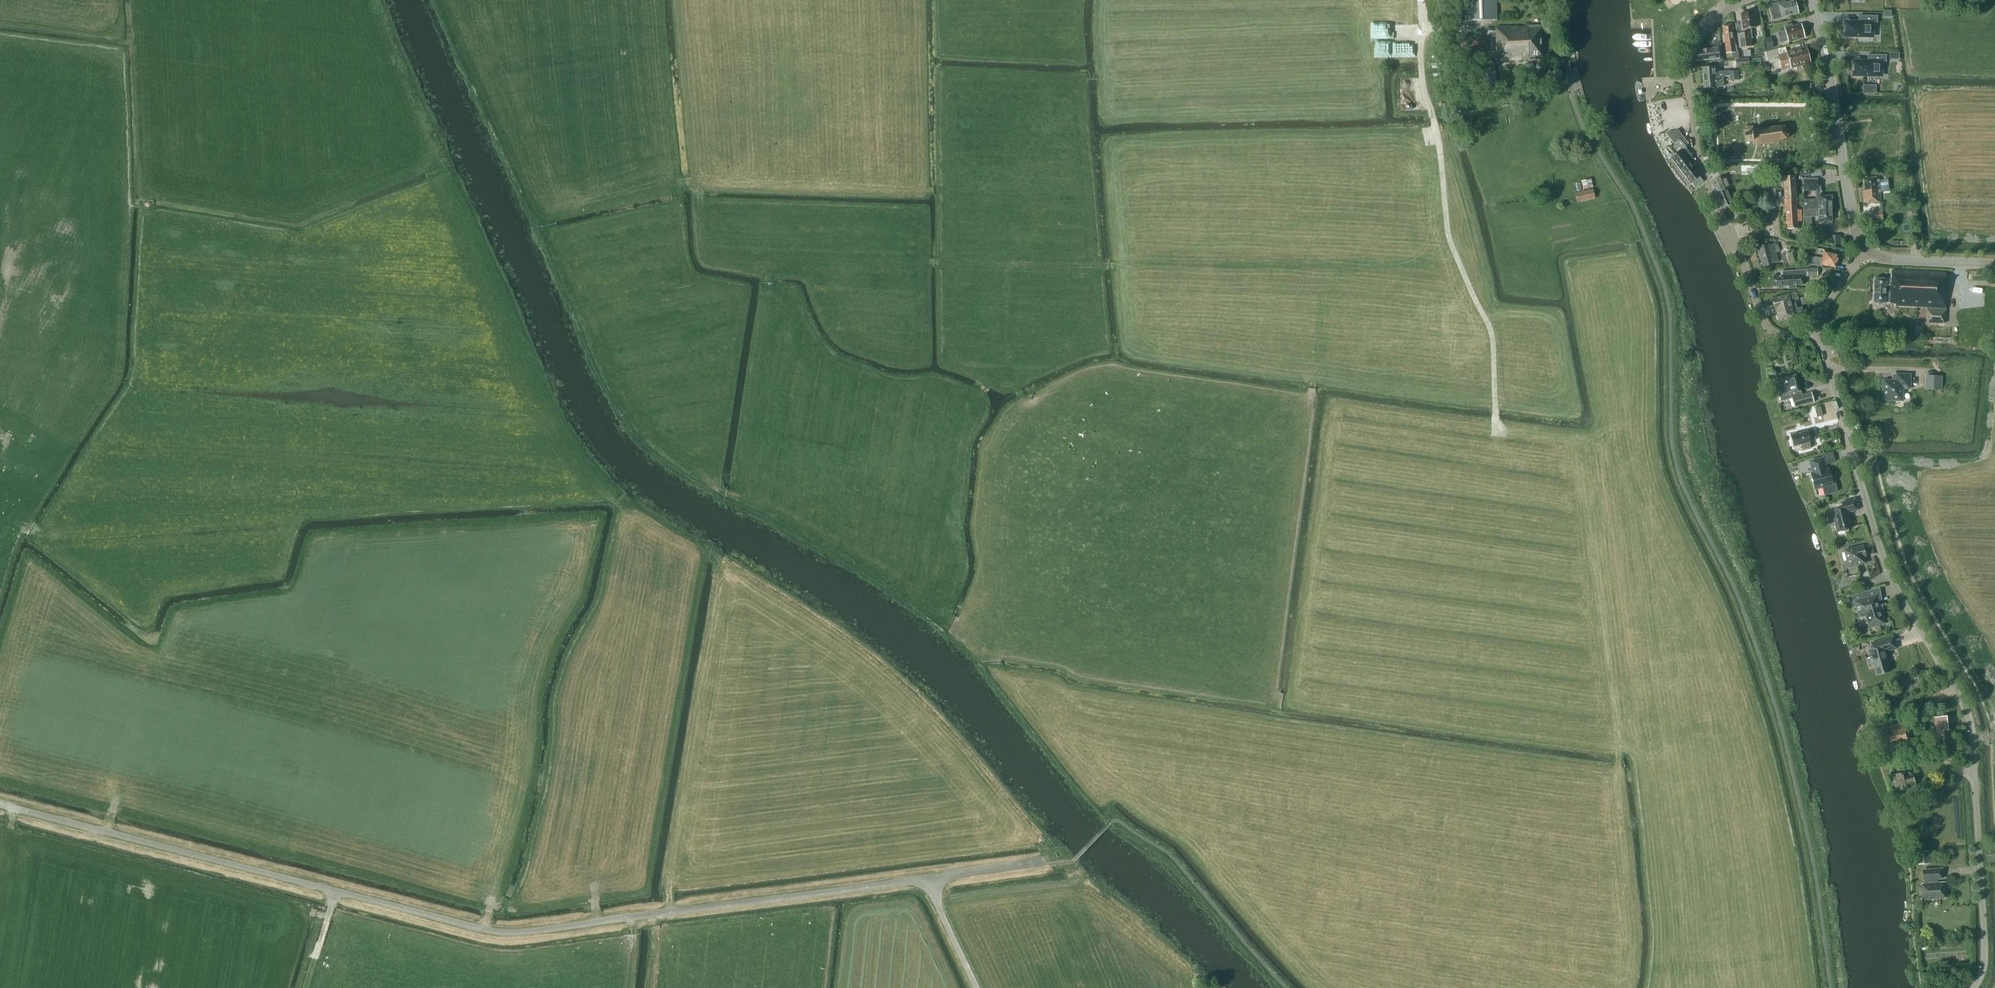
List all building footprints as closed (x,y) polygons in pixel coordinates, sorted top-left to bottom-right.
[(1497,20),(1497,0),(1465,0),(1465,21),(1497,20)] [(1788,1),(1772,5),(1768,6),(1772,20),(1784,17),(1785,18),(1799,14),(1796,2),(1789,4),(1788,1)] [(1462,11),(1452,11),(1451,22),(1462,23),(1462,11)] [(1754,12),(1741,13),(1742,29),(1744,29),(1745,33),(1738,33),(1740,47),(1751,46),(1749,32),(1748,32),(1748,29),(1756,28),(1754,12)] [(1845,22),(1845,36),(1872,37),(1872,23),(1878,23),(1878,16),(1859,15),(1859,22),(1845,22)] [(1737,52),(1733,24),(1722,25),(1726,54),(1737,52)] [(1795,25),(1787,27),(1788,32),(1783,34),(1785,42),(1790,40),(1791,42),(1805,39),(1802,26),(1795,27),(1795,25)] [(1530,57),(1542,56),(1541,26),(1496,27),(1497,51),(1499,51),(1499,61),(1530,59),(1530,57)] [(1488,45),(1488,37),(1472,38),(1472,46),(1488,45)] [(1774,48),(1771,37),(1765,39),(1768,50),(1774,48)] [(1714,44),(1712,45),(1712,49),(1697,51),(1698,61),(1714,59),(1714,62),(1723,60),(1720,41),(1714,41),(1714,44)] [(1376,54),(1391,54),(1390,43),(1375,43),(1376,54)] [(1778,50),(1766,52),(1768,64),(1779,62),(1781,72),(1811,66),(1807,51),(1780,57),(1778,50)] [(1854,61),(1853,75),(1880,76),(1881,62),(1886,62),(1886,55),(1867,54),(1867,61),(1854,61)] [(1748,59),(1736,60),(1736,68),(1748,67),(1748,65),(1762,64),(1761,58),(1748,59)] [(1496,88),(1494,66),(1494,62),(1481,63),(1482,89),(1496,88)] [(1720,67),(1704,68),(1705,88),(1725,87),(1724,77),(1731,77),(1731,81),(1740,81),(1739,72),(1730,72),(1721,72),(1720,67)] [(1811,83),(1801,85),(1802,92),(1812,91),(1811,83)] [(1755,127),(1745,128),(1746,133),(1746,142),(1754,141),(1755,145),(1774,144),(1774,142),(1785,142),(1788,140),(1789,137),(1789,132),(1786,130),(1784,129),(1773,130),(1773,129),(1755,130),(1755,127)] [(1670,147),(1676,155),(1672,159),(1691,185),(1693,183),(1696,187),(1703,182),(1700,178),(1701,177),(1691,165),(1693,163),(1693,158),(1685,148),(1688,146),(1683,138),(1680,141),(1679,140),(1670,147)] [(1784,177),(1786,203),(1797,202),(1795,176),(1784,177)] [(1879,177),(1866,178),(1867,189),(1863,190),(1864,203),(1881,202),(1879,177)] [(1584,189),(1592,187),(1593,187),(1591,179),(1589,179),(1582,181),(1584,189)] [(1818,179),(1803,179),(1803,191),(1818,191),(1818,179)] [(1719,181),(1714,183),(1717,192),(1716,193),(1723,208),(1734,204),(1726,185),(1722,187),(1719,181)] [(1595,199),(1593,189),(1575,193),(1578,203),(1595,199)] [(1832,208),(1832,196),(1819,196),(1819,199),(1803,199),(1803,209),(1832,208)] [(1797,210),(1797,202),(1786,203),(1788,229),(1799,228),(1798,222),(1802,221),(1802,210),(1797,210)] [(1888,206),(1875,206),(1876,212),(1873,213),(1873,220),(1879,220),(1879,219),(1883,219),(1883,212),(1888,212),(1888,206)] [(1803,209),(1803,217),(1815,217),(1815,215),(1819,215),(1819,221),(1832,221),(1832,208),(1803,209)] [(1840,237),(1829,237),(1829,246),(1840,246),(1840,237)] [(1759,248),(1764,267),(1780,262),(1777,252),(1781,251),(1779,245),(1775,247),(1774,244),(1770,245),(1759,248)] [(1840,253),(1824,250),(1822,258),(1815,257),(1809,256),(1807,265),(1822,267),(1822,265),(1837,268),(1840,253)] [(1818,276),(1818,267),(1807,268),(1807,277),(1818,276)] [(1807,276),(1806,269),(1782,271),(1782,275),(1772,275),(1772,287),(1788,286),(1788,289),(1796,288),(1796,286),(1804,285),(1804,276),(1807,276)] [(1946,274),(1890,271),(1890,278),(1874,277),(1872,304),(1886,305),(1886,303),(1894,304),(1894,307),(1926,308),(1926,322),(1945,323),(1947,282),(1945,282),(1946,274)] [(1823,294),(1819,289),(1814,293),(1818,298),(1823,294)] [(1789,294),(1773,299),(1775,309),(1777,309),(1780,321),(1790,318),(1791,322),(1797,320),(1796,317),(1804,315),(1801,307),(1797,309),(1794,300),(1798,298),(1797,294),(1795,293),(1789,294)] [(1883,380),(1883,400),(1903,401),(1903,388),(1910,389),(1911,375),(1897,374),(1896,381),(1883,380)] [(1942,376),(1928,375),(1927,390),(1941,390),(1942,376)] [(1781,401),(1792,399),(1794,408),(1813,404),(1811,394),(1800,397),(1799,393),(1799,392),(1795,376),(1775,382),(1779,397),(1780,397),(1781,401)] [(1810,430),(1791,435),(1794,447),(1811,442),(1810,439),(1813,439),(1810,430)] [(1833,484),(1829,469),(1826,469),(1823,458),(1810,461),(1813,473),(1812,473),(1816,489),(1823,487),(1825,495),(1837,491),(1835,484),(1833,484)] [(1829,523),(1834,522),(1837,532),(1852,528),(1848,512),(1858,510),(1856,498),(1842,502),(1843,508),(1831,511),(1831,513),(1827,514),(1829,523)] [(1863,550),(1862,546),(1845,551),(1845,552),(1842,553),(1844,561),(1847,560),(1849,567),(1865,563),(1862,550),(1863,550)] [(1866,614),(1869,627),(1884,623),(1876,596),(1855,602),(1859,616),(1866,614)] [(1870,657),(1871,657),(1876,675),(1890,671),(1887,658),(1888,658),(1886,652),(1897,649),(1893,636),(1871,643),(1873,648),(1868,649),(1870,657)] [(1934,717),(1937,751),(1951,750),(1950,729),(1947,730),(1946,716),(1934,717)] [(1877,750),(1898,746),(1897,736),(1912,734),(1910,721),(1886,725),(1886,727),(1873,729),(1877,750)] [(1916,733),(1912,734),(1897,736),(1898,746),(1913,744),(1913,742),(1918,741),(1916,733)] [(1915,790),(1915,788),(1914,785),(1915,785),(1912,775),(1911,775),(1910,774),(1909,773),(1907,772),(1906,772),(1904,773),(1904,772),(1891,775),(1895,792),(1899,791),(1902,800),(1909,799),(1910,798),(1911,798),(1912,797),(1913,796),(1914,795),(1914,794),(1915,793),(1915,792),(1915,791),(1915,790)] [(1928,851),(1918,852),(1918,858),(1921,858),(1921,864),(1929,863),(1928,851)] [(1923,899),(1945,897),(1944,883),(1938,883),(1937,878),(1942,878),(1941,869),(1922,870),(1923,879),(1924,879),(1924,884),(1921,884),(1922,887),(1918,887),(1919,897),(1922,897),(1923,899)]
